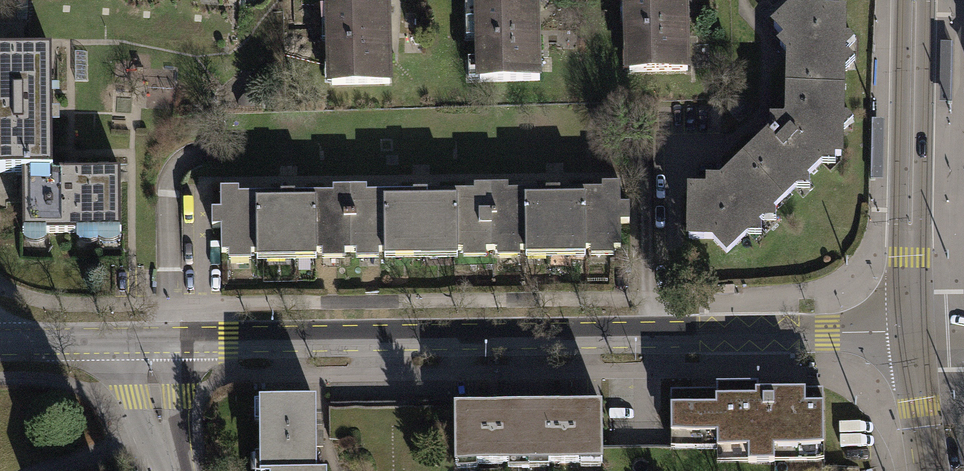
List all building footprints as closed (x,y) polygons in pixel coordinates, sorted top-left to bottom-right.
[(332,89),(397,88),(397,0),(332,0),(332,89)] [(480,89),(542,87),(540,0),(477,0),(480,89)] [(631,76),(691,76),(691,0),(631,0),(631,76)] [(775,28),(788,41),(781,48),(785,52),(790,56),(788,122),(775,122),(775,127),(775,135),(723,184),(716,184),(711,184),(711,192),(691,192),(691,239),(715,239),(732,256),(845,146),(848,16),(827,15),(812,0),(805,0),(775,28)] [(0,66),(0,182),(28,183),(27,242),(131,244),(132,180),(84,179),(60,179),(61,122),(61,67),(0,66)] [(625,194),(225,198),(226,267),(626,263),(625,194)] [(822,449),(822,394),(746,395),(671,395),(671,450),(822,449)] [(269,418),(269,470),(324,470),(324,447),(323,415),(269,418)] [(461,418),(462,470),(539,470),(611,470),(609,415),(569,416),(510,417),(461,418)]
